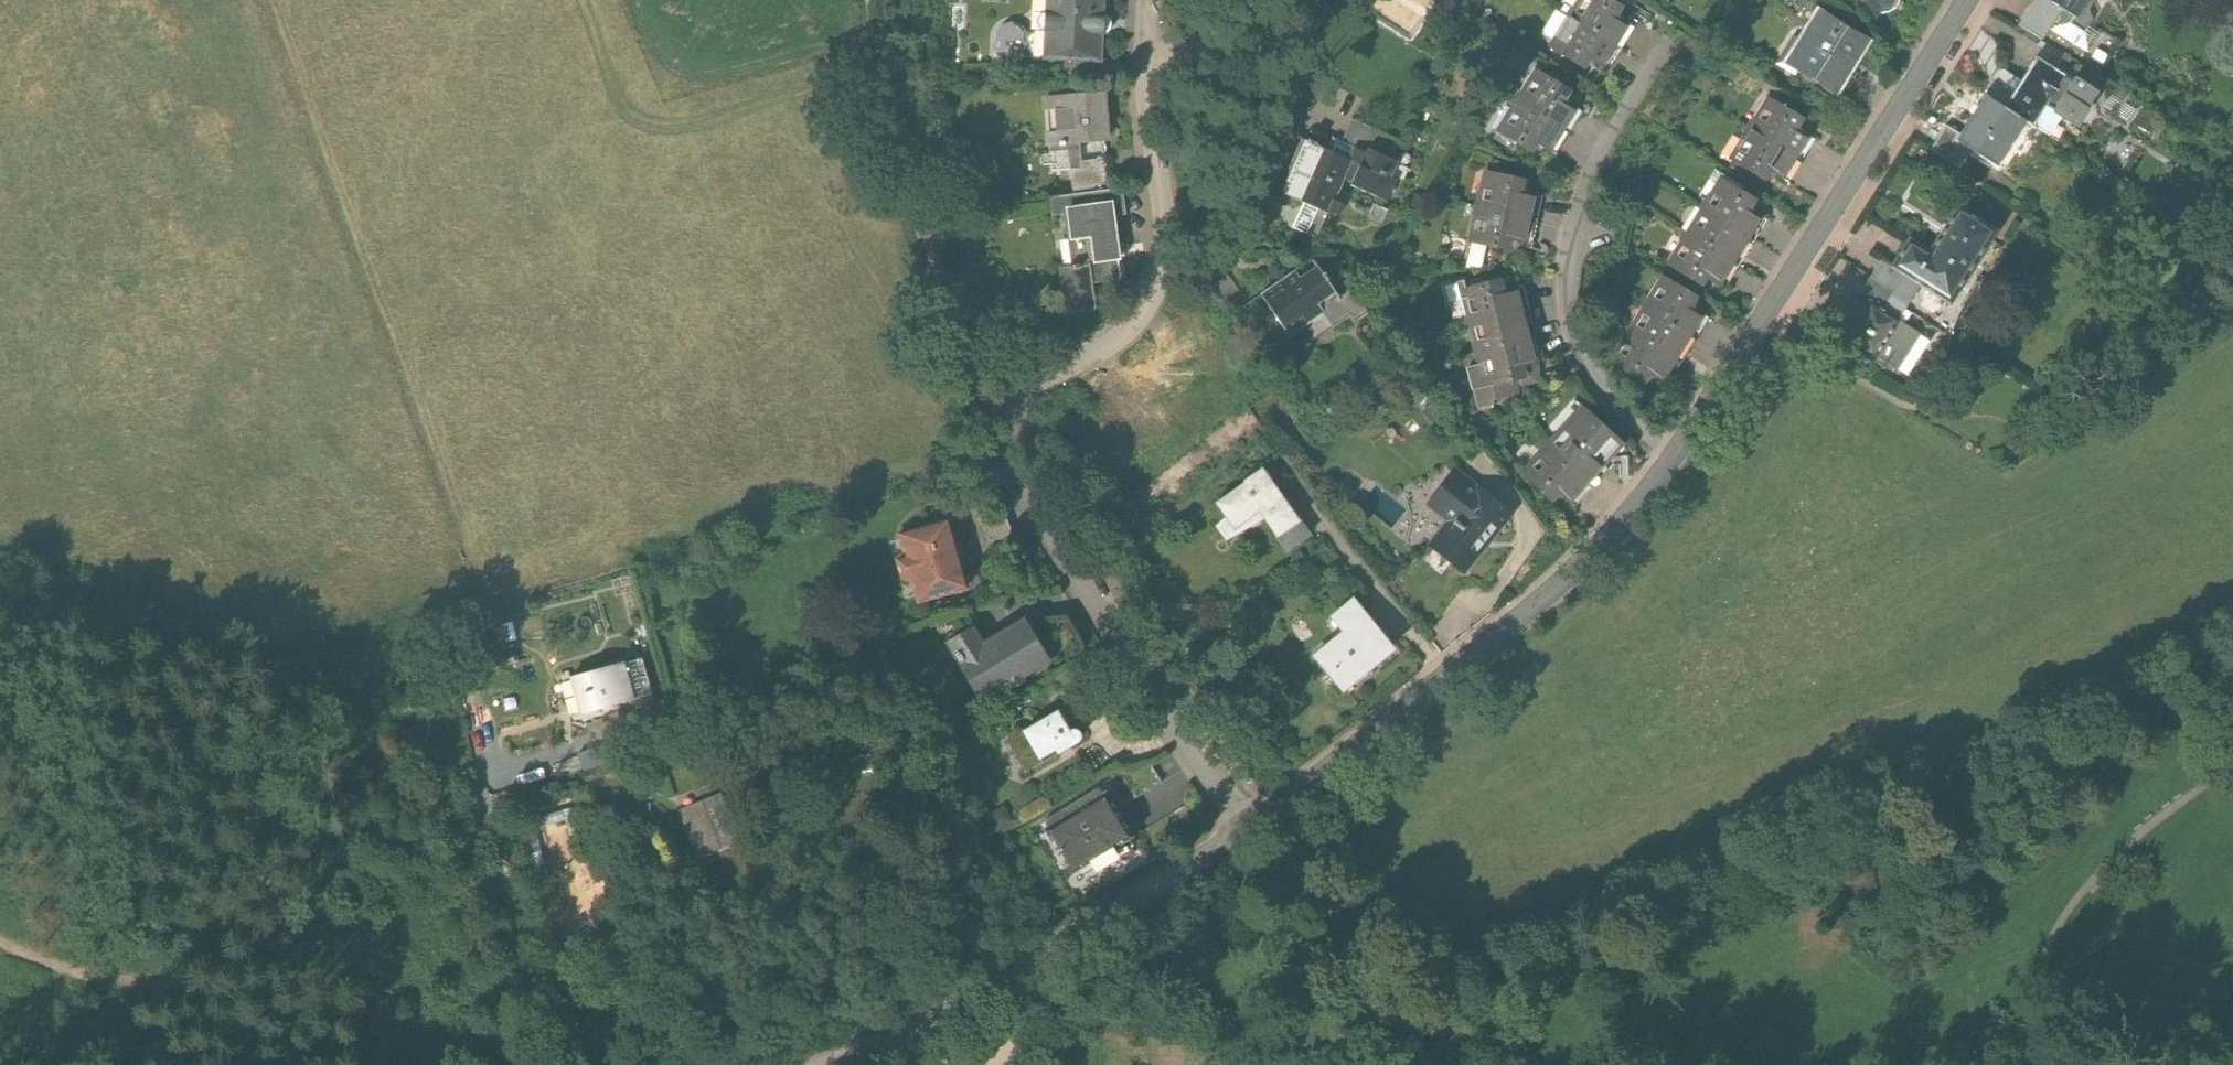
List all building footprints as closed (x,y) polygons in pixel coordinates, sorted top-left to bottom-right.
[(1037,58),(1077,59),(1116,60),(1118,0),(1062,0),(1061,26),(1040,25),(1038,23),(1032,20),(1027,19),(1021,19),(1016,22),(1012,26),(1010,31),(1010,51),(1013,57),(1018,61),(1023,63),(1030,63),(1035,61),(1037,58)] [(1583,12),(1633,44),(1645,26),(1633,17),(1641,5),(1632,0),(1591,0),(1583,12)] [(1879,7),(1887,14),(1894,6),(1898,9),(1904,0),(1875,0),(1879,7)] [(2075,4),(2068,0),(2044,0),(2032,19),(2056,34),(2062,25),(2075,4)] [(2075,4),(2089,13),(2097,0),(2068,0),(2075,4)] [(1831,4),(1795,60),(1847,93),(1883,38),(1831,4)] [(2089,13),(2075,4),(2062,25),(2100,50),(2108,39),(2104,36),(2110,27),(2089,13)] [(1633,44),(1583,12),(1563,42),(1603,68),(1609,59),(1619,65),(1633,44)] [(2051,51),(2020,100),(2046,117),(2060,97),(2081,111),(2100,82),(2051,51)] [(1077,59),(1076,72),(1116,73),(1116,60),(1077,59)] [(1532,97),(1583,128),(1595,109),(1582,101),(1590,89),(1553,65),(1532,97)] [(2016,163),(2046,117),(2020,100),(1997,85),(1969,129),(1967,132),(1983,142),(2016,163)] [(1118,87),(1060,92),(1066,162),(1084,160),(1086,182),(1124,178),(1122,152),(1096,154),(1094,136),(1122,134),(1118,87)] [(1783,94),(1765,123),(1817,155),(1828,137),(1817,130),(1824,119),(1783,94)] [(1569,149),(1583,128),(1532,97),(1513,125),(1553,152),(1559,143),(1569,149)] [(1943,145),(1970,163),(1983,142),(1967,132),(1969,129),(1958,122),(1943,145)] [(1805,174),(1817,155),(1765,123),(1746,153),(1787,179),(1794,167),(1805,174)] [(1366,155),(1318,135),(1298,183),(1345,203),(1359,171),(1366,155)] [(1372,141),(1366,155),(1359,171),(1373,177),(1371,181),(1404,195),(1413,175),(1407,172),(1414,154),(1386,142),(1385,146),(1372,141)] [(1493,202),(1551,217),(1556,194),(1541,191),(1544,177),(1501,168),(1493,202)] [(1738,177),(1718,206),(1768,237),(1778,220),(1767,213),(1775,201),(1738,177)] [(1082,235),(1085,259),(1105,257),(1104,254),(1109,253),(1110,259),(1136,256),(1130,208),(1141,206),(1138,181),(1064,190),(1070,237),(1082,235)] [(1303,197),(1293,223),(1306,228),(1317,203),(1303,197)] [(1389,197),(1383,209),(1400,217),(1405,205),(1389,197)] [(1546,241),(1551,217),(1493,202),(1485,238),(1532,249),(1534,238),(1546,241)] [(1718,206),(1702,230),(1753,261),(1768,237),(1718,206)] [(1923,236),(1905,263),(1930,280),(1961,301),(2007,232),(1971,208),(1943,249),(1923,236)] [(1753,261),(1702,230),(1682,259),(1722,286),(1728,277),(1738,283),(1753,261)] [(1085,259),(1074,261),(1080,308),(1111,303),(1105,257),(1085,259)] [(1276,292),(1305,335),(1338,312),(1334,306),(1352,294),(1327,257),(1276,292)] [(1930,280),(1905,263),(1895,257),(1867,298),(1878,305),(1882,299),(1906,315),(1930,280)] [(1242,269),(1222,285),(1239,308),(1260,292),(1242,269)] [(1678,275),(1659,303),(1710,334),(1718,320),(1708,313),(1716,300),(1678,275)] [(1476,288),(1484,320),(1542,306),(1538,288),(1524,292),(1520,277),(1476,288)] [(1931,331),(1906,315),(1882,299),(1878,305),(1856,339),(1883,357),(1886,353),(1907,367),(1931,331)] [(1659,303),(1643,327),(1694,358),(1710,334),(1659,303)] [(1484,320),(1493,352),(1551,338),(1542,306),(1484,320)] [(1694,358),(1643,327),(1623,357),(1663,383),(1672,370),(1682,377),(1694,358)] [(1555,354),(1551,338),(1493,352),(1501,384),(1547,372),(1543,357),(1555,354)] [(1598,403),(1564,436),(1607,480),(1641,446),(1598,403)] [(1586,501),(1607,480),(1564,436),(1534,466),(1569,502),(1578,493),(1586,501)] [(1259,475),(1213,508),(1230,532),(1255,514),(1274,542),(1296,527),(1259,475)] [(1512,521),(1455,475),(1429,507),(1450,524),(1430,548),(1467,577),(1512,521)] [(998,497),(974,505),(984,537),(1009,529),(998,497)] [(945,518),(896,532),(903,556),(895,558),(901,580),(909,578),(916,603),(965,589),(945,518)] [(1389,659),(1347,606),(1326,622),(1340,639),(1310,663),(1339,699),(1389,659)] [(972,628),(945,645),(981,704),(1051,661),(1025,618),(982,645),(972,628)] [(644,658),(562,679),(576,735),(658,711),(644,658)] [(1075,699),(1037,721),(1035,720),(1032,720),(1028,721),(1025,724),(1023,726),(1022,731),(1022,734),(1039,764),(1094,732),(1096,730),(1098,727),(1098,723),(1098,720),(1096,718),(1092,716),(1089,717),(1086,718),(1075,699)] [(1160,786),(1120,810),(1143,847),(1202,810),(1168,755),(1148,767),(1160,786)] [(722,794),(678,811),(698,860),(742,842),(722,794)] [(1044,836),(1038,840),(1066,883),(1127,846),(1095,795),(1040,830),(1044,836)] [(1027,812),(1018,798),(1002,807),(1011,822),(1027,812)] [(579,803),(567,805),(572,830),(584,828),(579,803)] [(563,806),(535,813),(538,823),(565,816),(563,806)] [(539,827),(528,829),(533,852),(544,850),(539,827)]
